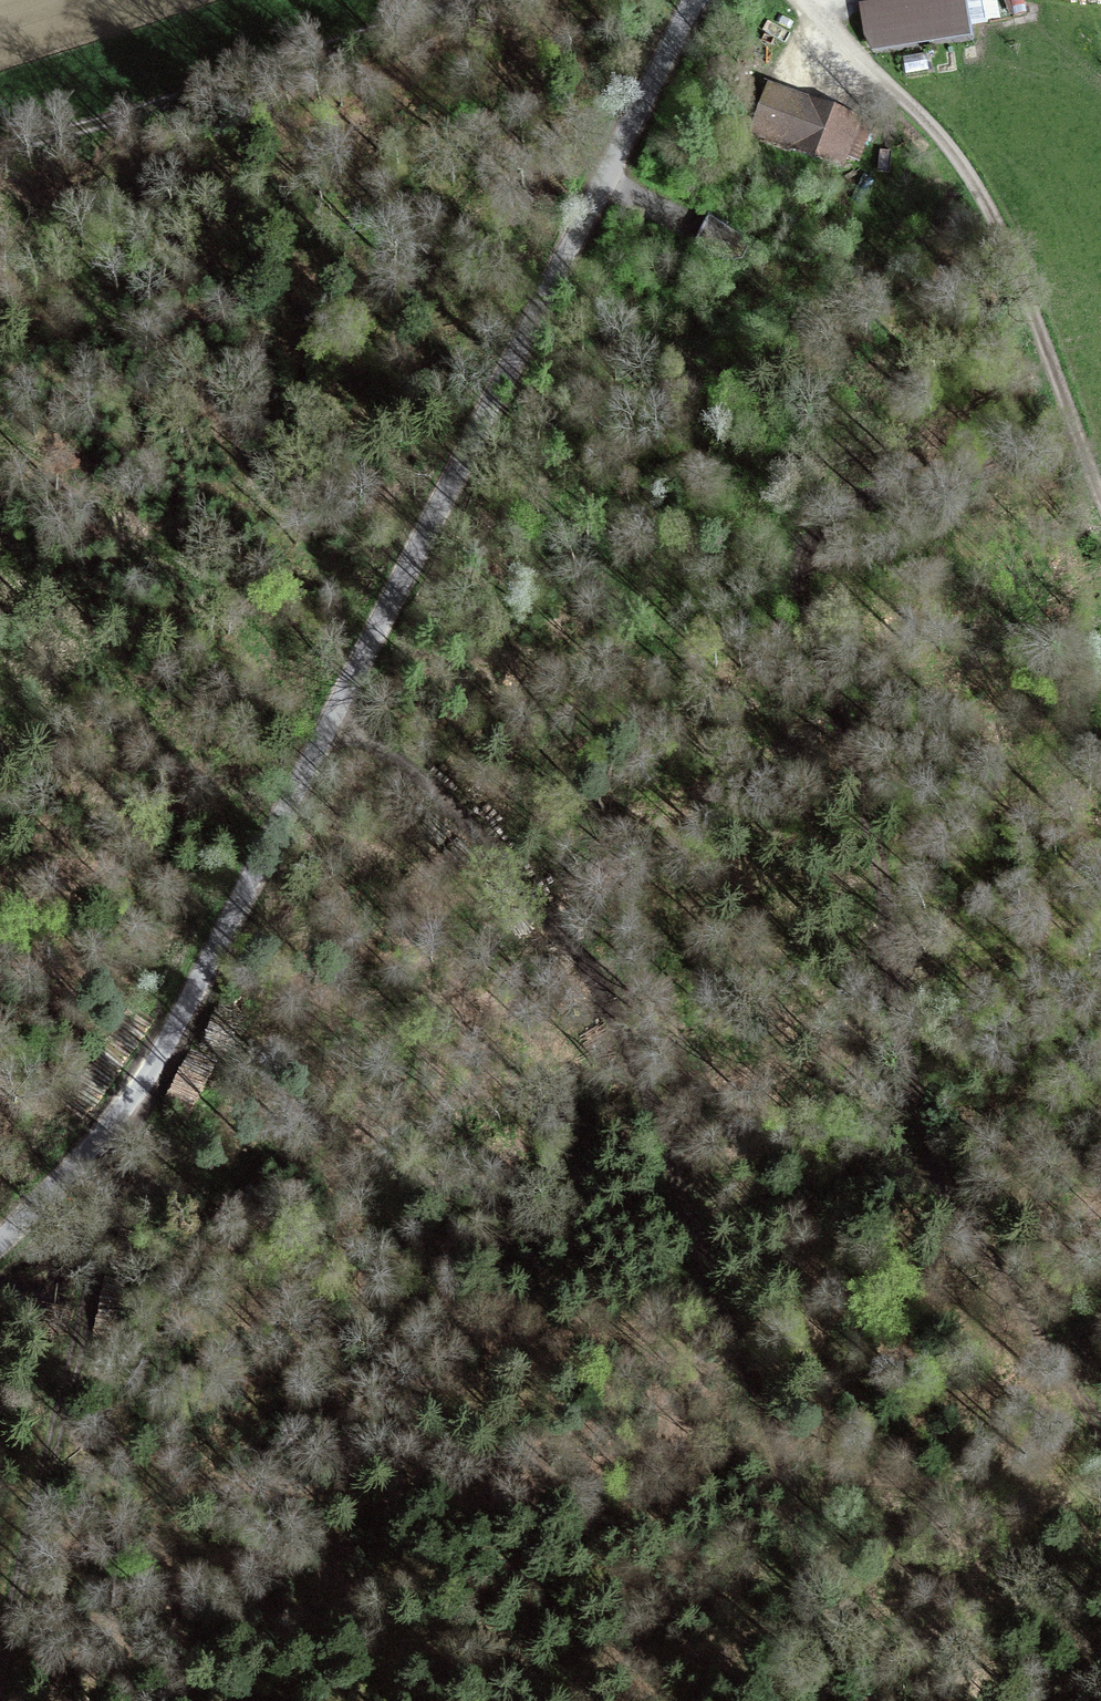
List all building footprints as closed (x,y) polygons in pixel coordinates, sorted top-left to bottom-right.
[(973,39),(972,28),(988,25),(988,22),(1000,20),(997,0),(896,0),(858,6),(863,40),(871,54),(973,39)] [(1027,14),(1023,0),(1005,0),(1010,18),(1027,14)] [(768,84),(748,135),(843,171),(847,159),(860,163),(871,136),(858,131),(862,120),(768,84)] [(740,232),(706,213),(693,241),(725,261),(743,259),(748,245),(740,232)]
